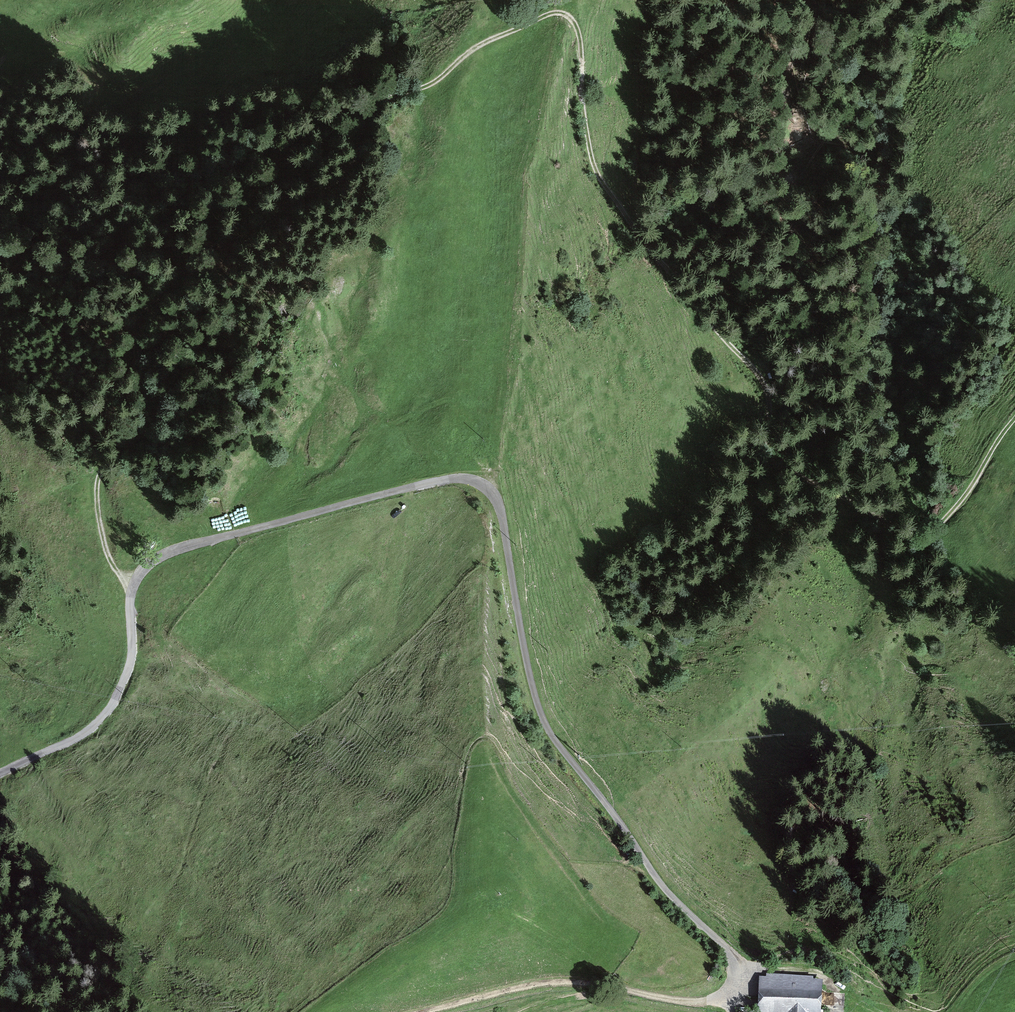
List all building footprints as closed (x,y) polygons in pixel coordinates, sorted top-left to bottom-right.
[(763,978),(761,1011),(817,1011),(818,981),(763,978)]
